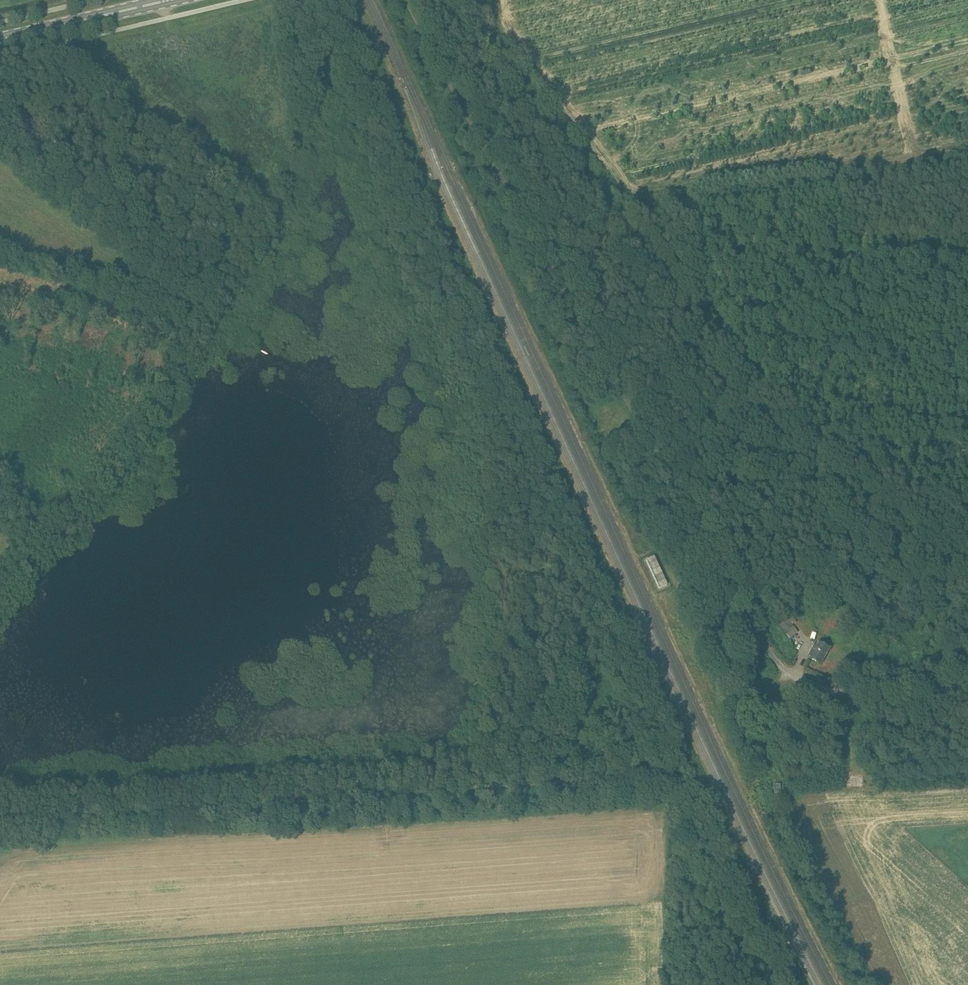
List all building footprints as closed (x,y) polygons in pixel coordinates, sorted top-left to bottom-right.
[(602,411),(604,417),(615,413),(613,407),(602,411)] [(606,424),(610,432),(624,426),(619,417),(606,424)] [(654,557),(646,560),(659,589),(667,585),(654,557)] [(786,616),(777,623),(786,634),(794,627),(786,616)] [(814,644),(808,640),(803,649),(809,653),(814,644)] [(811,658),(822,664),(831,647),(820,642),(817,647),(815,646),(809,655),(812,656),(811,658)]
